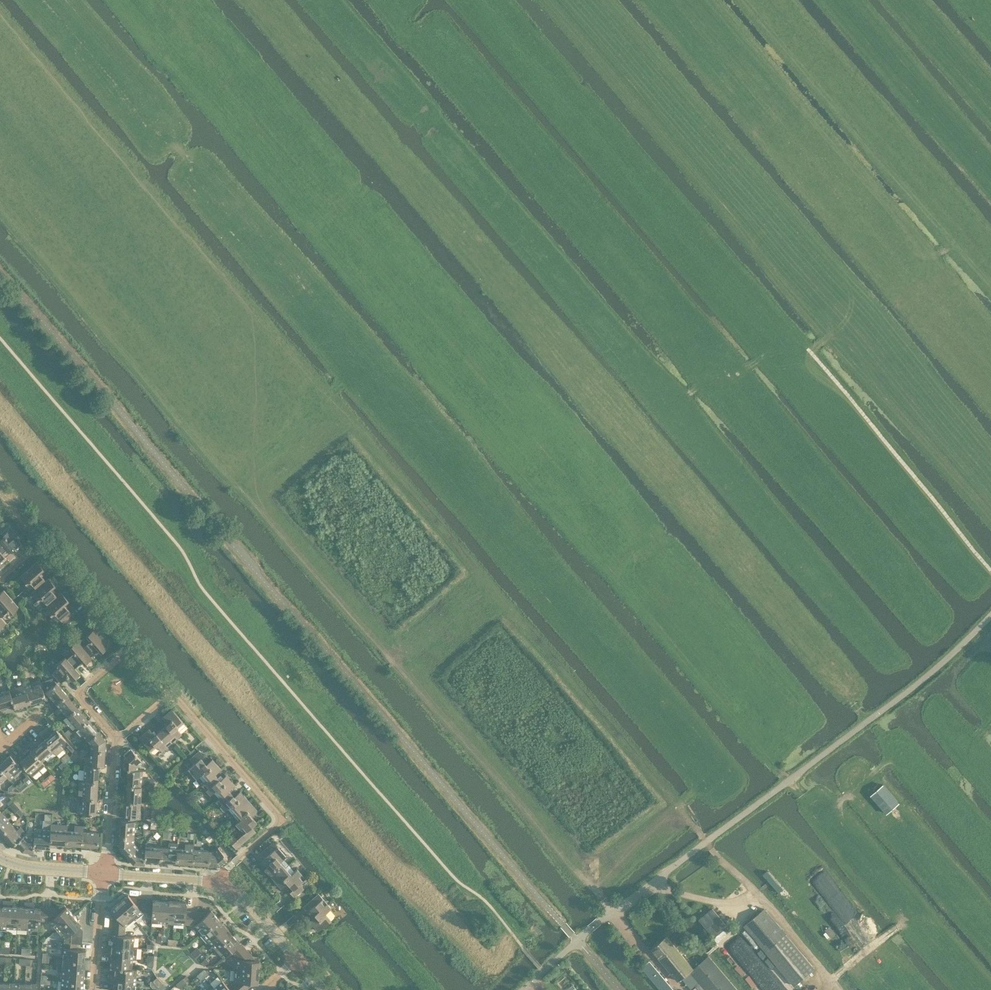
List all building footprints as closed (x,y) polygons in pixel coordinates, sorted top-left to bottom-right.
[(16,534),(10,528),(3,534),(1,532),(0,532),(0,551),(4,556),(11,550),(14,554),(20,548),(23,545),(18,540),(17,541),(13,537),(16,534)] [(37,574),(43,568),(37,560),(20,575),(26,583),(29,581),(36,588),(45,580),(45,579),(41,574),(39,576),(37,574)] [(55,585),(48,577),(45,579),(45,580),(36,588),(31,592),(38,599),(33,603),(40,611),(44,607),(57,596),(52,591),(51,592),(49,590),(55,585)] [(18,606),(3,589),(0,592),(0,601),(1,602),(0,603),(0,616),(1,616),(8,610),(10,613),(18,606)] [(22,591),(15,598),(18,602),(26,595),(22,591)] [(68,600),(61,592),(57,596),(44,607),(51,615),(54,612),(65,624),(74,616),(66,607),(65,608),(62,605),(68,600)] [(101,652),(111,642),(97,625),(79,641),(78,641),(91,655),(96,651),(95,649),(97,647),(101,652)] [(78,641),(79,641),(77,639),(69,646),(73,651),(66,657),(65,656),(79,673),(80,673),(74,667),(79,662),(78,661),(80,659),(84,664),(92,656),(91,655),(78,641)] [(69,682),(72,679),(57,662),(53,665),(56,668),(52,672),(60,682),(65,677),(69,682)] [(38,700),(45,697),(39,679),(31,682),(24,684),(26,689),(25,689),(30,703),(29,703),(30,706),(31,705),(39,703),(38,700)] [(56,682),(52,686),(49,682),(44,686),(45,691),(56,704),(67,695),(56,682)] [(25,689),(26,689),(24,684),(9,689),(13,703),(15,710),(24,708),(23,705),(29,703),(30,703),(25,689)] [(13,703),(9,689),(0,692),(0,707),(13,703)] [(74,698),(72,700),(69,697),(54,711),(56,714),(61,710),(66,716),(77,707),(80,705),(74,698)] [(82,712),(77,707),(66,716),(77,728),(88,719),(90,717),(84,710),(82,712)] [(185,725),(183,722),(171,709),(162,717),(167,723),(161,729),(172,742),(181,733),(179,730),(185,725)] [(92,724),(88,719),(77,728),(73,731),(79,738),(82,734),(87,740),(100,729),(95,722),(92,724)] [(161,729),(154,735),(149,728),(139,737),(153,753),(159,747),(162,750),(172,742),(161,729)] [(60,745),(65,740),(56,729),(44,740),(53,751),(56,755),(63,749),(60,745)] [(104,737),(106,735),(100,729),(87,740),(91,744),(90,749),(104,750),(105,739),(104,737)] [(53,751),(44,740),(32,750),(41,761),(53,751)] [(32,750),(30,748),(23,754),(25,756),(19,761),(32,776),(44,765),(45,765),(41,761),(32,750)] [(138,764),(142,761),(130,748),(124,754),(126,756),(124,758),(123,769),(128,769),(137,769),(138,764)] [(103,766),(104,750),(90,749),(90,756),(85,756),(84,764),(99,765),(98,766),(103,766)] [(200,758),(203,755),(199,750),(189,758),(193,763),(188,768),(196,778),(199,775),(204,782),(205,782),(214,774),(221,768),(212,759),(206,764),(200,758)] [(22,769),(10,755),(0,763),(0,768),(7,776),(10,780),(16,775),(22,769)] [(97,781),(98,766),(99,765),(84,764),(83,780),(97,781)] [(137,769),(128,769),(127,784),(127,785),(141,786),(142,769),(137,769)] [(45,787),(55,778),(51,773),(41,782),(45,787)] [(220,780),(214,774),(205,782),(204,782),(201,784),(202,784),(210,794),(213,791),(218,798),(219,798),(228,790),(235,784),(226,775),(220,780)] [(83,780),(78,780),(78,789),(83,789),(82,796),(96,797),(96,798),(99,798),(100,789),(97,789),(97,781),(83,780)] [(8,787),(8,790),(19,791),(16,787),(13,783),(8,787)] [(127,785),(127,784),(124,784),(123,793),(126,793),(126,801),(140,802),(141,786),(127,785)] [(883,785),(871,796),(887,813),(899,803),(883,785)] [(234,796),(228,790),(219,798),(218,798),(215,800),(216,801),(224,810),(227,808),(233,814),(248,800),(240,791),(234,796)] [(95,814),(96,798),(96,797),(82,796),(82,804),(77,804),(76,812),(95,814)] [(251,815),(257,810),(248,800),(233,814),(238,820),(235,823),(243,832),(237,838),(232,833),(227,838),(236,848),(256,831),(251,826),(256,822),(251,815)] [(139,809),(140,802),(126,801),(125,817),(144,818),(144,809),(139,809)] [(11,824),(1,812),(0,813),(0,833),(1,833),(11,824)] [(133,837),(135,820),(120,819),(119,836),(133,837)] [(67,825),(51,823),(50,823),(50,828),(50,833),(49,843),(50,843),(65,844),(66,830),(67,830),(67,825)] [(21,826),(16,830),(11,824),(1,833),(11,846),(15,842),(22,836),(25,833),(26,832),(21,826)] [(83,826),(74,825),(74,830),(67,830),(66,830),(65,844),(65,847),(74,847),(74,844),(81,845),(82,831),(83,831),(83,826)] [(50,833),(50,828),(42,827),(41,833),(34,832),(33,837),(34,837),(33,846),(49,848),(50,843),(49,843),(50,833)] [(99,832),(83,831),(82,831),(81,845),(81,848),(90,849),(90,846),(98,846),(99,832)] [(29,837),(26,833),(25,833),(22,836),(15,842),(22,850),(33,851),(33,846),(34,837),(33,837),(29,837)] [(133,842),(133,837),(119,836),(118,847),(126,855),(136,845),(133,842)] [(161,847),(160,861),(176,862),(177,848),(177,843),(168,842),(168,847),(161,847)] [(193,844),(185,843),(184,848),(177,848),(176,862),(192,863),(193,849),(193,844)] [(144,849),(140,849),(136,845),(126,855),(133,863),(144,864),(144,860),(145,850),(144,849)] [(161,847),(145,846),(145,845),(144,849),(145,850),(144,860),(160,861),(161,847)] [(283,858),(286,856),(277,846),(271,851),(267,846),(257,854),(262,860),(265,857),(270,863),(264,869),(272,878),(288,865),(283,858)] [(219,865),(227,858),(218,847),(214,850),(209,850),(208,864),(207,864),(207,867),(216,868),(216,865),(219,865)] [(209,850),(193,849),(192,863),(207,864),(208,864),(209,850)] [(297,868),(294,871),(288,865),(272,878),(281,888),(287,883),(292,889),(289,891),(294,897),(304,888),(299,883),(305,878),(297,868)] [(328,910),(331,908),(318,893),(303,906),(307,912),(310,909),(315,915),(309,921),(318,930),(333,917),(328,910)] [(134,897),(132,899),(128,894),(119,902),(133,918),(142,911),(145,911),(146,898),(134,897)] [(153,899),(146,898),(145,911),(152,911),(151,921),(162,922),(164,900),(153,899)] [(173,923),(175,901),(164,900),(162,922),(173,923)] [(12,906),(12,901),(7,901),(6,927),(16,928),(18,906),(12,906)] [(185,911),(186,902),(175,901),(173,923),(190,924),(191,911),(185,911)] [(27,929),(29,902),(24,902),(24,907),(18,906),(16,928),(27,929)] [(33,907),(34,903),(29,902),(27,929),(39,929),(39,920),(45,920),(46,907),(39,907),(39,908),(33,907)] [(125,926),(133,918),(119,902),(110,909),(115,914),(112,916),(112,928),(124,929),(125,926)] [(73,915),(64,904),(56,904),(56,908),(46,907),(45,920),(49,920),(57,929),(73,915)] [(711,907),(697,918),(712,936),(726,924),(711,907)] [(794,985),(815,968),(764,909),(744,926),(794,985)] [(202,933),(218,918),(211,910),(206,914),(204,912),(191,911),(190,924),(194,924),(201,932),(202,933)] [(73,915),(57,929),(64,938),(64,941),(77,942),(81,943),(82,929),(79,925),(81,923),(73,915)] [(209,941),(225,926),(218,918),(202,933),(201,932),(199,934),(206,942),(208,941),(209,941)] [(216,949),(232,935),(225,926),(209,941),(216,949)] [(124,935),(124,929),(112,928),(111,935),(112,935),(111,946),(133,947),(134,936),(124,935)] [(240,942),(239,943),(232,935),(216,949),(223,958),(231,951),(235,956),(244,947),(240,942)] [(667,936),(652,949),(678,981),(694,968),(667,936)] [(76,948),(77,942),(64,941),(63,959),(84,960),(85,949),(76,948)] [(132,958),(133,947),(111,946),(110,957),(132,958)] [(252,960),(252,956),(244,947),(235,956),(237,958),(236,970),(258,971),(259,960),(252,960)] [(709,956),(691,970),(707,989),(737,989),(709,956)] [(131,968),(132,958),(110,957),(109,968),(114,968),(131,969),(131,968)] [(83,971),(84,960),(63,959),(62,969),(83,971)] [(131,968),(131,969),(114,968),(114,974),(109,973),(109,978),(135,980),(136,969),(131,968)] [(83,982),(83,971),(62,969),(61,980),(83,982)] [(258,971),(236,970),(235,981),(233,983),(238,989),(245,989),(250,985),(250,982),(257,983),(258,971)] [(650,977),(651,979),(660,989),(663,989),(670,985),(658,970),(650,977)] [(117,989),(135,989),(135,980),(109,978),(108,983),(113,983),(113,989),(117,989)] [(83,982),(61,980),(60,989),(82,989),(83,982)] [(228,987),(222,980),(213,988),(215,989),(238,989),(233,983),(228,987)] [(699,981),(689,989),(706,989),(699,981)] [(14,982),(3,982),(3,989),(14,989),(14,982)]
